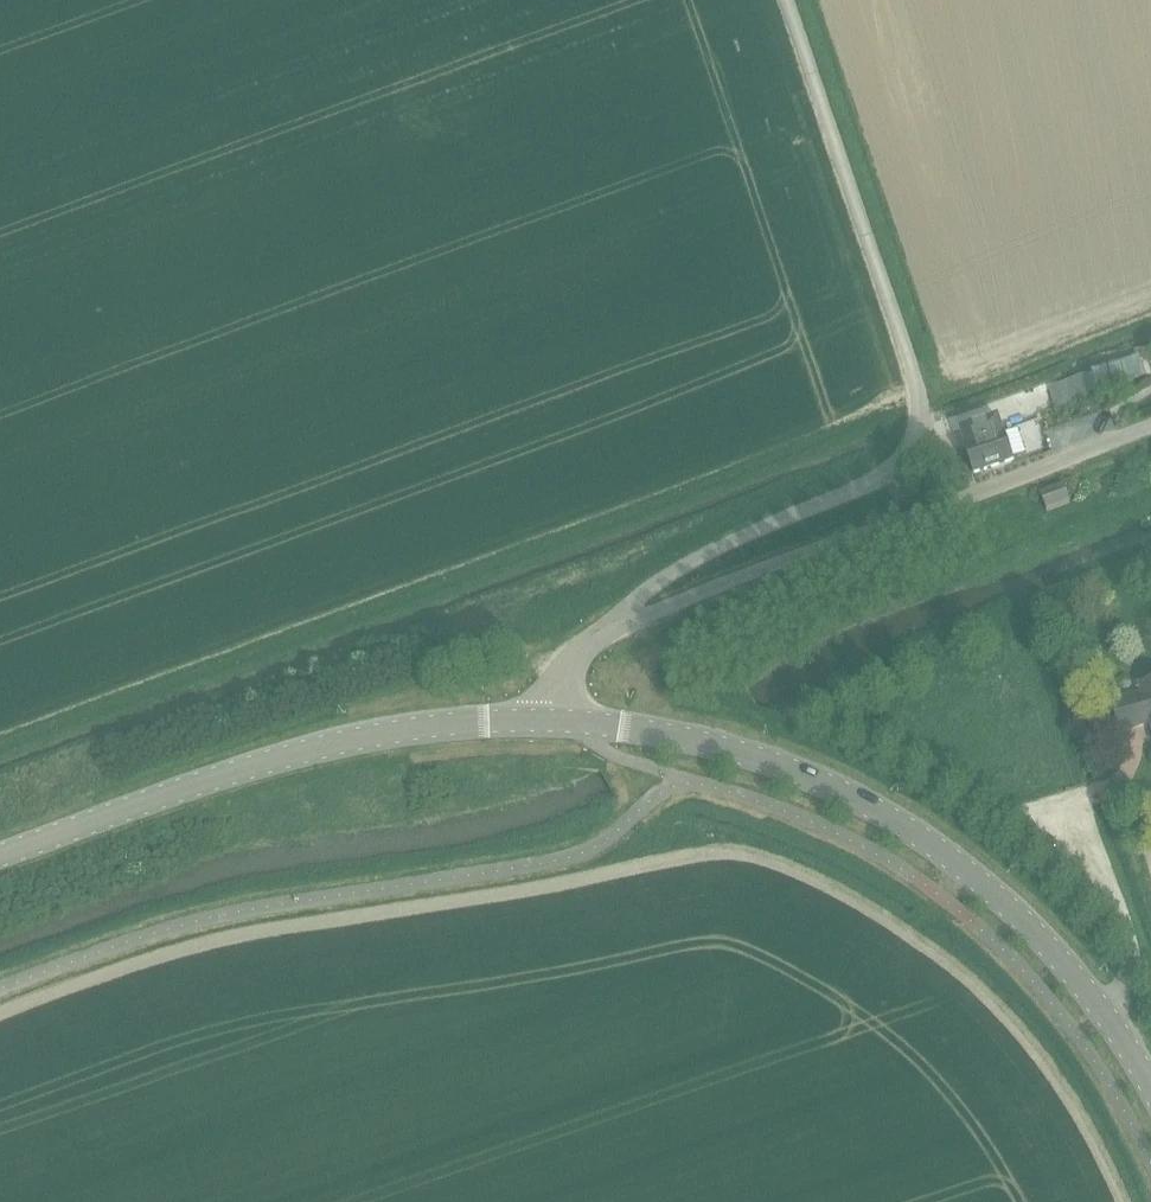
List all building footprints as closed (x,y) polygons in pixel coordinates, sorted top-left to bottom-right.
[(1049,389),(1056,410),(1092,399),(1090,393),(1147,375),(1142,361),(1095,377),(1094,374),(1049,389)] [(960,432),(965,446),(974,474),(1013,461),(998,418),(960,432)] [(1040,495),(1046,511),(1070,503),(1064,486),(1040,495)] [(1140,686),(1142,693),(1112,702),(1120,732),(1150,724),(1150,726),(1150,683),(1140,686)]
